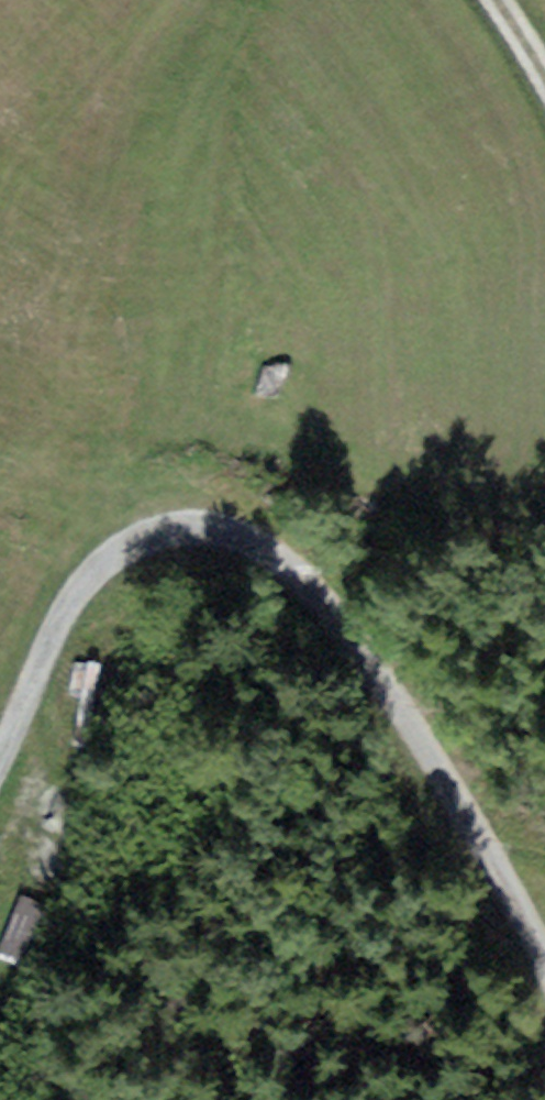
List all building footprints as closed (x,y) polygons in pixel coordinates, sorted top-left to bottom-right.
[(3,945),(73,969),(92,915),(21,891),(3,945)]
